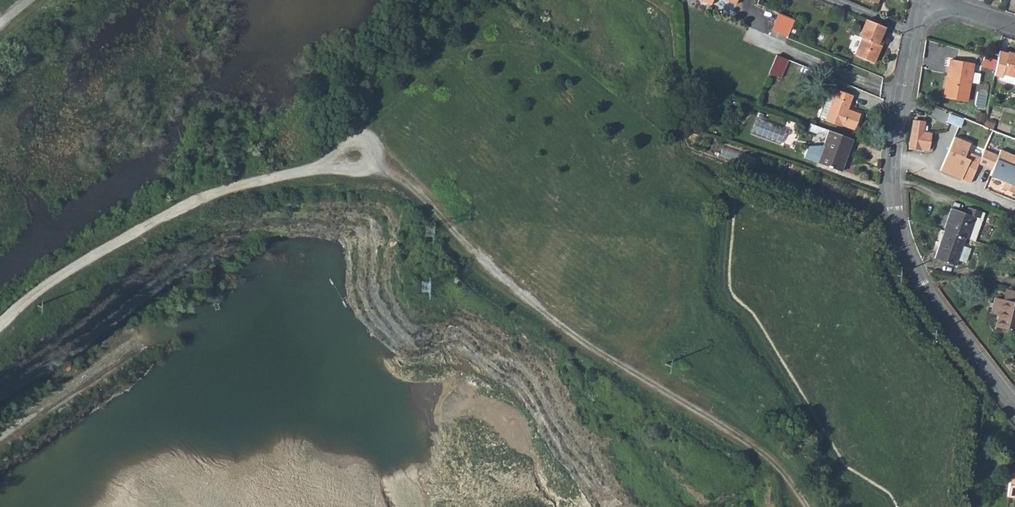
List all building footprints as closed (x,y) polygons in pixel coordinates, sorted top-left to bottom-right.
[(776,29),(791,36),(798,20),(782,14),(776,29)] [(879,47),(886,29),(868,21),(859,39),(863,40),(857,56),(875,63),(883,48),(879,47)] [(1005,72),(1014,75),(1014,53),(1010,52),(1010,53),(998,50),(996,59),(995,69),(994,73),(1004,75),(1005,72)] [(783,79),(791,60),(779,55),(771,74),(783,79)] [(996,59),(985,56),(982,65),(995,69),(996,59)] [(951,60),(944,98),(966,102),(974,64),(951,60)] [(1005,72),(1004,75),(1002,82),(1014,86),(1014,75),(1005,72)] [(829,117),(828,119),(844,126),(846,123),(858,128),(863,112),(851,107),(856,94),(840,88),(837,94),(833,92),(824,115),(829,117)] [(954,116),(950,124),(968,131),(972,123),(954,116)] [(913,121),(908,148),(928,151),(930,134),(923,133),(924,123),(913,121)] [(849,156),(856,139),(831,129),(819,162),(841,171),(846,155),(849,156)] [(940,172),(971,184),(979,164),(992,170),(990,175),(1005,181),(1003,188),(1014,193),(1014,155),(1001,149),(998,156),(984,150),(981,158),(972,154),(970,160),(965,158),(967,152),(970,144),(954,137),(940,172)] [(953,211),(944,233),(947,234),(966,240),(969,241),(977,219),(981,221),(983,214),(970,209),(968,216),(953,211)] [(963,246),(966,240),(947,234),(942,247),(940,246),(939,246),(934,261),(955,269),(958,260),(963,246)] [(972,250),(963,246),(958,260),(966,263),(972,250)] [(995,329),(1014,335),(1014,294),(1006,291),(1003,302),(998,317),(995,329)] [(990,314),(998,317),(1003,302),(994,299),(990,314)]
